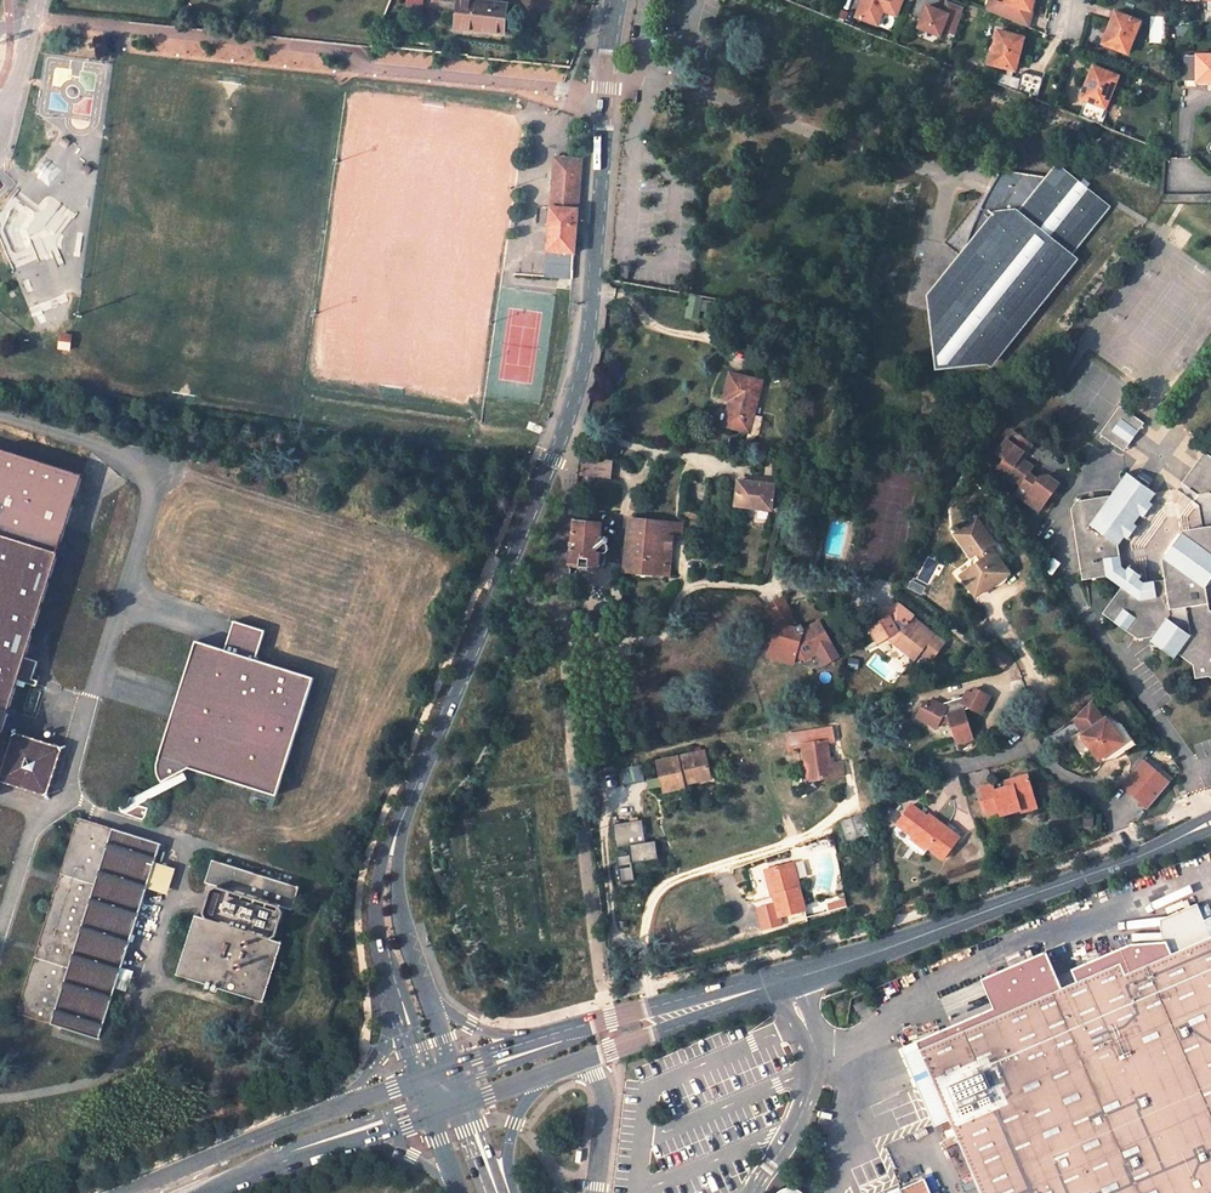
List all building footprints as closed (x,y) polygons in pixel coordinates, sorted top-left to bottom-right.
[(405,8),(423,9),(424,0),(406,0),(405,8)] [(464,0),(458,0),(455,28),(473,30),(474,25),(505,28),(508,4),(464,0)] [(855,17),(877,26),(883,11),(896,16),(903,0),(862,0),(861,1),(863,2),(862,5),(859,7),(855,17)] [(1027,26),(1034,0),(1007,0),(1006,4),(992,0),(989,11),(1027,26)] [(928,5),(919,29),(941,37),(943,31),(956,36),(965,8),(948,1),(944,11),(928,5)] [(1141,21),(1118,12),(1114,22),(1112,21),(1103,43),(1128,54),(1141,21)] [(882,15),(881,27),(889,28),(890,15),(882,15)] [(504,33),(505,28),(474,25),(473,30),(504,33)] [(1025,37),(1000,30),(993,52),(996,53),(993,64),(1016,70),(1025,37)] [(1187,55),(1187,81),(1210,82),(1210,55),(1187,55)] [(1119,76),(1094,66),(1085,88),(1087,89),(1083,98),(1106,107),(1119,76)] [(998,82),(1039,99),(1044,77),(1024,71),(1022,78),(1001,72),(998,82)] [(581,160),(555,157),(546,276),(573,278),(581,160)] [(982,206),(978,213),(975,218),(974,221),(970,229),(969,234),(974,239),(964,252),(967,254),(970,250),(981,259),(936,316),(937,318),(939,318),(947,363),(990,356),(992,358),(1075,252),(1073,250),(1112,202),(1061,163),(1053,173),(1006,166),(1003,188),(997,195),(993,192),(992,192),(989,195),(987,199),(985,203),(982,206)] [(979,198),(948,238),(964,252),(974,239),(969,234),(970,229),(974,221),(975,218),(978,213),(982,206),(985,203),(979,198)] [(936,316),(981,259),(970,250),(967,254),(936,292),(936,316)] [(762,381),(732,374),(726,398),(735,401),(728,427),(751,432),(762,381)] [(1126,438),(1134,427),(1140,431),(1146,422),(1122,404),(1101,433),(1126,450),(1132,442),(1126,438)] [(1134,427),(1126,438),(1132,442),(1140,431),(1134,427)] [(1016,492),(1032,504),(1032,503),(1036,499),(1044,505),(1047,501),(1060,483),(1049,474),(1040,475),(1038,478),(1030,472),(1034,466),(1023,458),(1019,455),(1024,449),(1030,439),(1015,428),(997,453),(1004,458),(998,465),(1023,483),(1016,492)] [(60,552),(84,475),(0,448),(0,534),(60,552)] [(1027,452),(1024,449),(1019,455),(1023,458),(1024,456),(1027,452)] [(1209,586),(1205,583),(1208,579),(1210,574),(1210,453),(1206,450),(1183,482),(1197,492),(1203,526),(1185,529),(1163,559),(1166,578),(1144,582),(1140,579),(1132,573),(1128,569),(1122,566),(1119,544),(1125,536),(1128,539),(1138,525),(1134,522),(1140,514),(1144,517),(1154,503),(1150,501),(1157,492),(1128,471),(1106,502),(1100,497),(1080,500),(1073,509),(1084,580),(1109,576),(1123,586),(1104,612),(1140,638),(1156,635),(1193,663),(1196,678),(1210,676),(1210,600),(1209,586)] [(578,475),(610,478),(612,462),(580,459),(578,475)] [(771,507),(773,483),(739,480),(737,504),(771,507)] [(695,511),(698,482),(688,481),(684,509),(695,511)] [(1044,505),(1036,499),(1032,503),(1032,504),(1041,510),(1044,505)] [(708,519),(709,512),(695,511),(684,509),(684,517),(708,519)] [(684,524),(630,519),(625,571),(671,576),(674,537),(683,537),(684,524)] [(995,545),(979,519),(957,534),(973,559),(977,556),(980,562),(960,574),(972,593),(989,582),(992,585),(1009,574),(991,548),(995,545)] [(571,563),(602,566),(603,553),(607,553),(609,549),(610,547),(608,543),(604,543),(605,522),(575,520),(571,563)] [(2,770),(0,776),(0,778),(2,782),(44,795),(49,792),(62,750),(60,746),(17,732),(13,735),(11,742),(1,739),(20,679),(27,657),(60,552),(0,534),(0,769),(2,770)] [(1132,573),(1140,579),(1143,576),(1130,566),(1128,569),(1132,573)] [(989,582),(972,593),(975,596),(989,587),(991,590),(1010,577),(1009,574),(992,585),(989,582)] [(767,658),(794,665),(796,658),(804,659),(815,652),(823,666),(836,658),(828,644),(829,644),(817,622),(802,631),(799,626),(796,627),(792,630),(787,628),(781,618),(788,614),(791,612),(782,598),(765,608),(775,624),(767,658)] [(915,620),(900,607),(889,615),(891,619),(870,632),(880,648),(892,641),(919,661),(924,655),(934,663),(947,646),(914,621),(915,620)] [(796,627),(788,614),(781,618),(787,628),(792,630),(796,627)] [(309,676),(134,622),(99,738),(157,756),(157,760),(158,767),(160,774),(161,777),(186,765),(273,791),(309,676)] [(1012,657),(997,645),(994,649),(1009,661),(1012,657)] [(1009,661),(994,649),(986,659),(1001,671),(1009,661)] [(34,678),(39,661),(27,657),(20,679),(38,685),(40,680),(34,678)] [(953,719),(959,737),(957,737),(959,744),(976,738),(967,709),(972,707),(983,713),(992,696),(978,688),(975,694),(970,691),(967,696),(938,705),(928,702),(926,707),(920,706),(916,722),(938,728),(941,717),(949,721),(953,719)] [(1086,733),(1106,719),(1093,702),(1076,719),(1086,733)] [(1108,718),(1125,742),(1102,759),(1104,762),(1118,758),(1138,744),(1124,724),(1111,716),(1108,718)] [(1125,742),(1108,718),(1106,719),(1086,733),(1084,735),(1102,759),(1125,742)] [(802,746),(806,767),(811,766),(814,779),(815,779),(846,773),(844,761),(832,763),(828,742),(835,741),(833,727),(789,735),(792,748),(802,746)] [(705,752),(659,762),(665,791),(685,787),(685,785),(683,780),(710,774),(705,752)] [(1149,753),(1129,777),(1148,793),(1156,800),(1176,777),(1149,753)] [(711,779),(710,774),(683,780),(685,785),(711,779)] [(1003,815),(1022,809),(1021,804),(1036,799),(1029,775),(1014,779),(1015,785),(1010,787),(996,790),(995,785),(982,788),(989,814),(1001,811),(1003,815)] [(1154,802),(1156,800),(1148,793),(1147,795),(1154,802)] [(1022,809),(1024,813),(1039,809),(1036,799),(1021,804),(1022,809)] [(944,858),(961,836),(935,817),(933,820),(913,804),(898,823),(913,835),(908,842),(925,855),(930,848),(944,858)] [(863,815),(843,822),(848,840),(869,832),(863,815)] [(34,956),(17,1013),(100,1039),(162,844),(78,818),(61,874),(62,876),(59,887),(56,888),(38,943),(40,945),(37,955),(34,956)] [(617,855),(621,881),(635,879),(634,871),(632,862),(659,858),(656,839),(646,841),(643,818),(613,823),(617,846),(629,845),(630,853),(617,855)] [(660,867),(659,858),(632,862),(634,871),(660,867)] [(196,915),(176,975),(263,1002),(282,943),(271,939),(281,907),(292,910),(300,887),(213,860),(206,882),(218,886),(207,919),(196,915)] [(806,910),(793,864),(769,870),(776,894),(774,895),(776,904),(758,909),(763,929),(782,924),(780,916),(806,910)] [(848,900),(830,905),(831,912),(849,908),(848,900)] [(1206,919),(1200,903),(1165,918),(1165,935),(1168,939),(1175,954),(1210,938),(1210,917),(1206,919)] [(1175,954),(1168,939),(1136,943),(1079,967),(1084,979),(1068,986),(1052,951),(988,978),(1000,1006),(920,1040),(953,1120),(959,1134),(976,1172),(984,1192),(1210,1192),(1210,938),(1175,954)] [(920,1040),(903,1047),(937,1126),(953,1120),(920,1040)] [(976,1172),(959,1134),(946,1140),(962,1178),(976,1172)] [(929,1178),(892,1192),(935,1192),(929,1178)]
